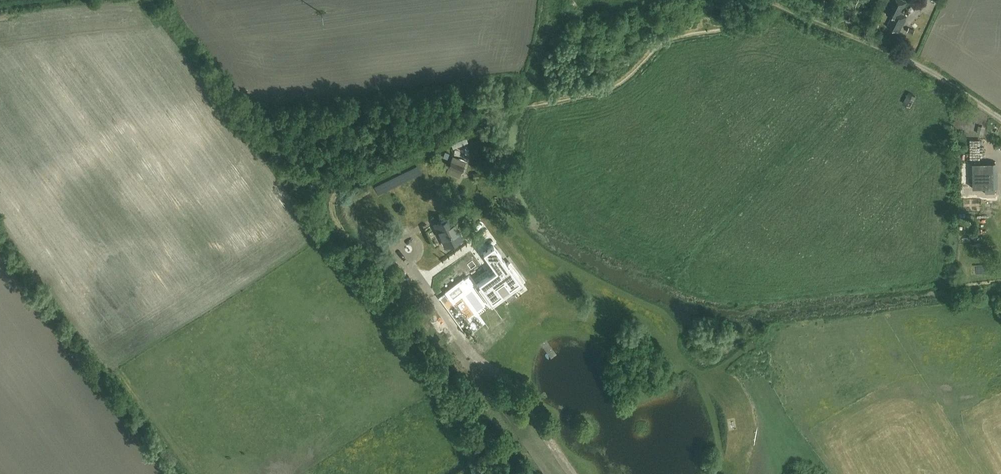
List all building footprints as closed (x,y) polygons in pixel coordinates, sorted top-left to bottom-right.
[(907,16),(901,13),(907,2),(902,0),(893,0),(886,14),(892,16),(887,26),(899,32),(903,22),(904,22),(907,16)] [(910,106),(916,95),(909,92),(903,102),(910,106)] [(464,168),(451,163),(447,172),(460,177),(464,168)] [(993,163),(973,163),(973,187),(983,187),(994,187),(993,163)] [(446,246),(461,239),(451,218),(436,225),(446,246)] [(493,245),(483,253),(494,269),(493,270),(489,273),(487,274),(489,276),(476,285),(477,285),(489,302),(490,303),(494,299),(502,294),(499,290),(506,284),(509,288),(513,285),(517,283),(517,282),(521,279),(513,268),(512,268),(508,262),(509,262),(508,261),(506,263),(493,245)] [(463,278),(445,291),(451,299),(473,283),(468,276),(464,280),(463,278)] [(472,464),(474,473),(476,473),(482,473),(480,463),(472,464)]
